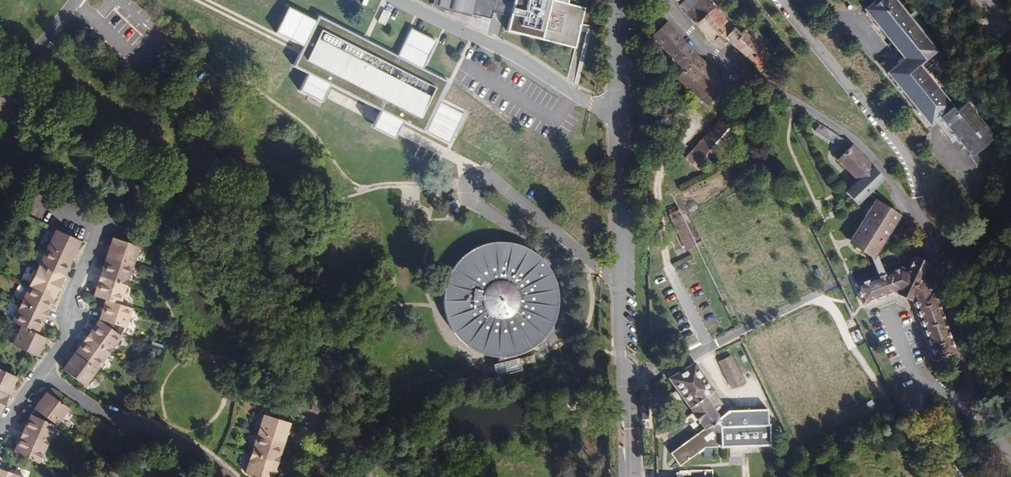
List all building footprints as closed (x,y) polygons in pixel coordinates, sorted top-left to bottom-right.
[(513,3),(510,17),(506,32),(575,49),(586,8),(568,3),(569,0),(514,0),(513,3)] [(726,39),(759,69),(771,56),(743,30),(739,34),(733,28),(707,0),(701,0),(699,2),(696,0),(685,0),(680,5),(687,12),(686,13),(696,24),(712,41),(713,41),(713,40),(721,34),(726,39)] [(904,58),(886,72),(928,124),(938,117),(969,157),(994,137),(966,102),(955,110),(918,65),(936,51),(894,0),(876,0),(864,9),(904,58)] [(976,21),(984,14),(973,0),(960,0),(976,21)] [(127,18),(127,20),(129,22),(132,23),(134,23),(136,22),(137,20),(138,17),(138,15),(137,13),(135,12),(132,12),(130,12),(128,14),(127,15),(127,18)] [(402,59),(322,21),(320,26),(291,12),(279,35),(305,48),(295,69),(312,77),(304,93),(325,103),(333,87),(382,111),(373,130),(399,142),(407,126),(450,146),(454,148),(471,114),(447,103),(457,83),(451,80),(429,69),(441,44),(415,32),(402,59)] [(145,23),(139,29),(151,41),(157,35),(145,23)] [(667,23),(652,36),(654,38),(653,39),(653,41),(654,44),(655,46),(656,47),(659,48),(661,49),(663,48),(684,70),(677,78),(707,105),(727,83),(697,56),(667,23)] [(136,33),(129,39),(142,51),(148,45),(136,33)] [(720,46),(726,39),(721,34),(713,40),(720,46)] [(123,52),(124,55),(126,57),(128,58),(130,58),(133,56),(134,55),(134,54),(135,52),(135,50),(133,48),(131,46),(129,46),(127,47),(125,48),(124,50),(123,52)] [(142,55),(133,64),(142,72),(150,63),(142,55)] [(938,59),(927,67),(943,87),(954,78),(938,59)] [(755,67),(745,83),(751,87),(761,70),(755,67)] [(720,119),(685,158),(699,170),(705,164),(709,168),(739,135),(720,119)] [(820,135),(825,127),(819,123),(814,131),(820,135)] [(843,139),(825,127),(820,135),(839,146),(843,139)] [(869,194),(875,200),(852,237),(853,246),(867,254),(876,253),(899,216),(891,210),(893,206),(878,197),(872,191),(884,179),(852,145),(837,160),(856,181),(845,192),(857,205),(869,194)] [(672,195),(665,198),(669,209),(677,205),(672,195)] [(679,210),(669,215),(686,249),(696,244),(679,210)] [(81,241),(56,229),(47,248),(72,260),(81,241)] [(106,257),(132,266),(139,246),(113,238),(106,257)] [(446,314),(448,319),(449,321),(451,326),(453,330),(456,334),(461,340),(465,343),(469,346),(475,350),(480,352),(487,354),(492,355),(497,356),(502,356),(507,356),(514,355),(519,353),(524,351),(530,348),(535,345),(539,342),(542,339),(546,335),(548,331),(551,326),(553,322),(555,317),(556,312),(557,308),(558,300),(558,295),(557,290),(556,285),(554,278),(552,274),(549,269),(545,263),(542,260),(538,256),(534,253),(528,249),(523,247),(518,245),(513,244),(508,243),(502,243),(496,243),(491,244),(486,245),(481,246),(476,248),(472,251),(468,253),(462,258),(458,262),(455,266),(451,272),(449,277),(447,282),(446,286),(445,294),(444,299),(444,304),(445,309),(446,314)] [(72,260),(47,248),(38,266),(63,278),(72,260)] [(100,276),(126,285),(132,266),(106,257),(100,276)] [(912,297),(935,361),(955,354),(933,293),(930,293),(927,284),(919,280),(927,263),(913,257),(907,271),(900,268),(855,286),(862,304),(899,290),(898,291),(911,298),(912,297)] [(63,278),(38,266),(29,285),(54,297),(63,278)] [(120,304),(126,285),(100,276),(94,296),(106,300),(120,304)] [(21,303),(46,315),(54,297),(29,285),(21,303)] [(125,328),(132,308),(120,304),(106,300),(99,319),(125,328)] [(37,334),(46,315),(21,303),(12,322),(21,326),(37,334)] [(99,320),(121,336),(125,328),(99,319),(99,320)] [(87,337),(109,353),(121,336),(99,320),(87,337)] [(37,356),(46,338),(37,334),(21,326),(13,345),(37,356)] [(75,353),(97,369),(109,353),(87,337),(75,353)] [(85,386),(97,369),(75,353),(63,370),(85,386)] [(731,356),(719,361),(733,388),(744,382),(731,356)] [(694,363),(669,378),(704,428),(670,453),(679,466),(704,448),(771,445),(770,424),(769,424),(768,409),(728,410),(694,363)] [(8,395),(16,377),(0,369),(0,392),(8,395)] [(45,417),(56,425),(68,408),(47,392),(34,409),(45,417)] [(56,426),(56,425),(45,417),(34,409),(31,414),(43,420),(56,426)] [(22,433),(47,444),(56,426),(43,420),(31,414),(22,433)] [(257,434),(284,442),(290,423),(264,414),(257,434)] [(39,463),(47,444),(22,433),(14,452),(39,463)] [(277,462),(284,442),(257,434),(251,453),(277,462)] [(712,448),(703,449),(704,458),(713,458),(712,448)] [(277,462),(251,453),(245,473),(257,476),(273,476),(277,462)]
